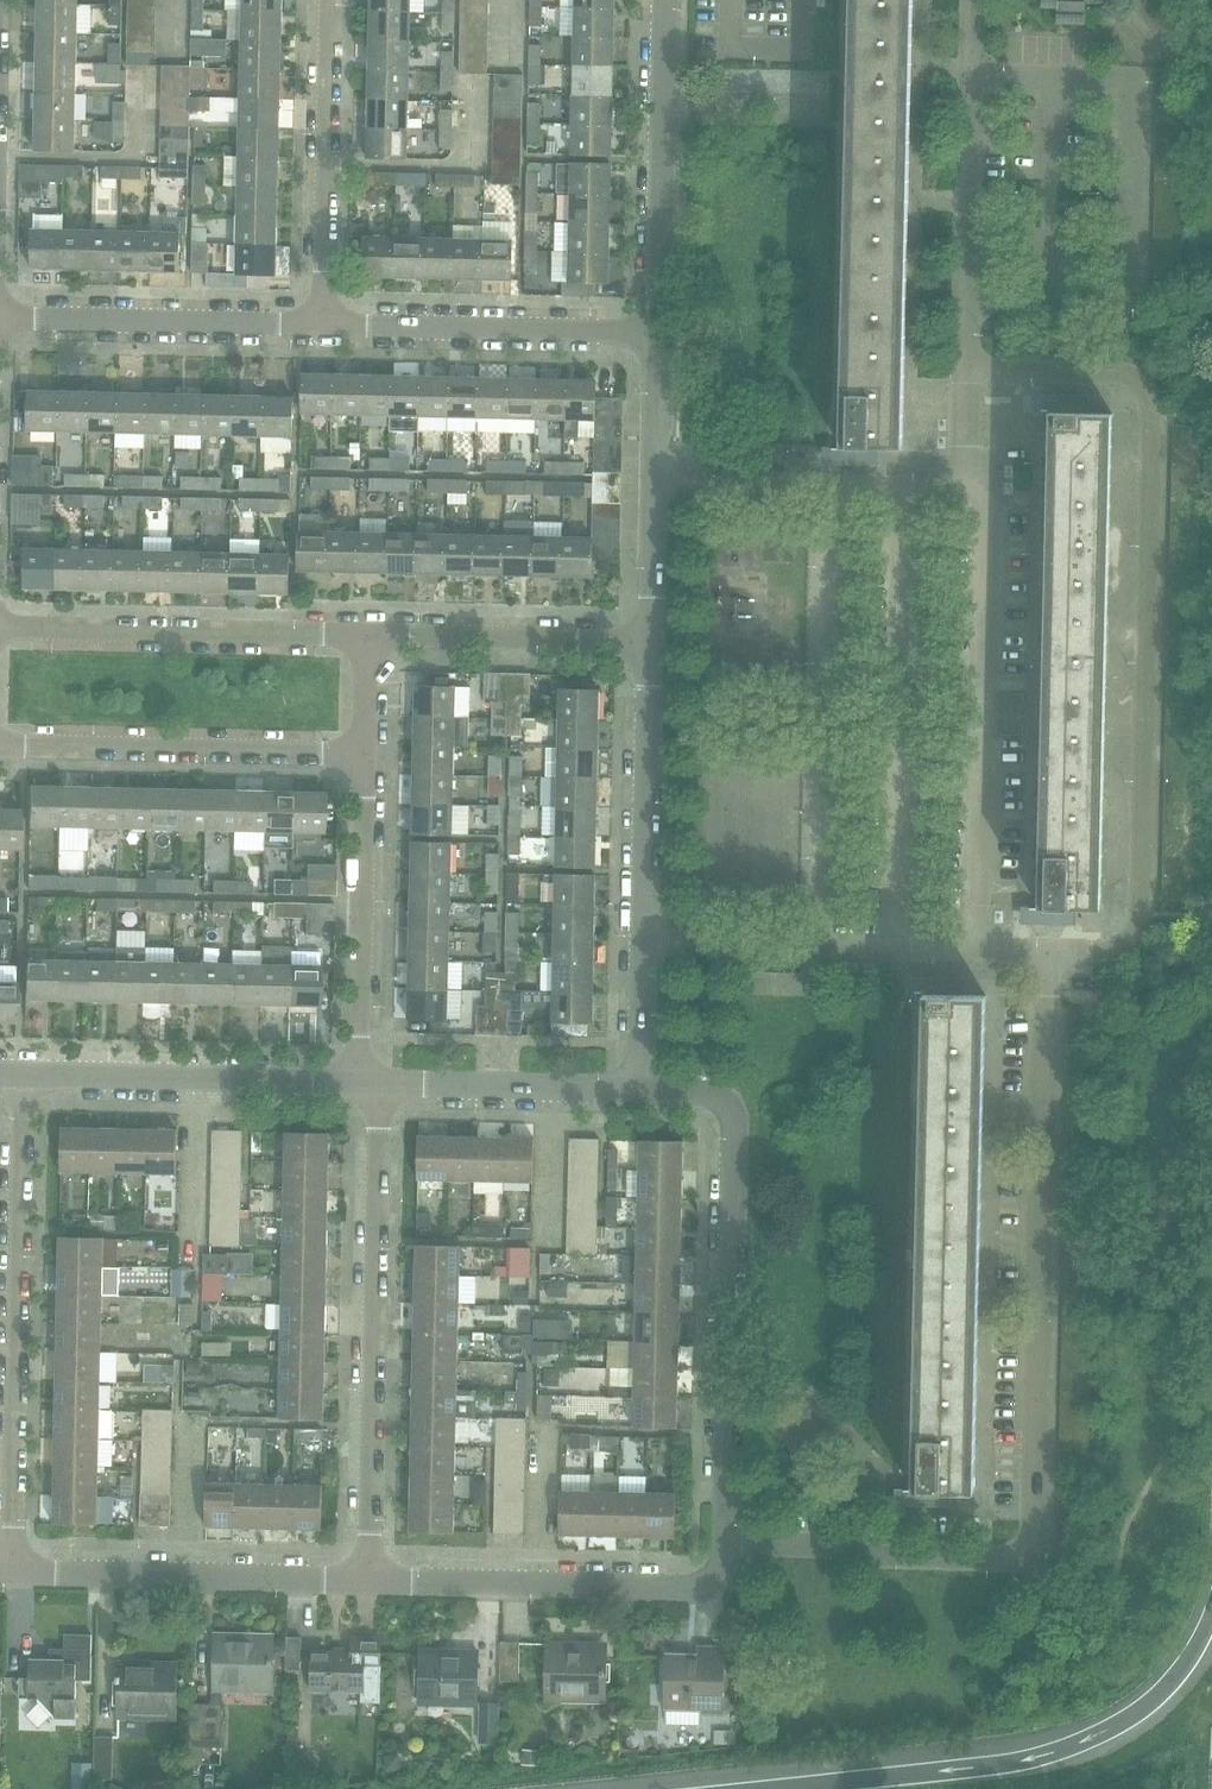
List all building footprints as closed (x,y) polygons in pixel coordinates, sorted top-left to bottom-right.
[(127,8),(158,9),(158,0),(128,0),(127,8)] [(192,10),(204,10),(205,0),(193,0),(192,10)] [(242,11),(282,12),(283,0),(242,0),(242,11)] [(370,12),(410,13),(411,0),(370,0),(370,12)] [(443,13),(455,14),(455,0),(443,0),(443,13)] [(575,7),(615,8),(615,0),(575,0),(575,7)] [(848,200),(908,201),(912,0),(852,0),(848,200)] [(1042,7),(1057,7),(1057,22),(1069,23),(1069,24),(1073,24),(1073,23),(1085,23),(1086,3),(1106,4),(1106,0),(1042,0),(1042,7)] [(489,1),(461,1),(460,15),(489,16),(489,1)] [(78,6),(38,5),(37,32),(77,33),(78,6)] [(120,7),(108,6),(108,26),(120,26),(120,7)] [(542,6),(530,6),(530,26),(542,26),(542,6)] [(615,8),(575,7),(574,37),(614,38),(615,8)] [(158,9),(127,8),(127,22),(157,23),(158,9)] [(204,10),(192,10),(192,30),(204,31),(204,10)] [(282,12),(242,11),(241,41),(282,42),(282,12)] [(410,13),(370,12),(369,41),(410,42),(410,13)] [(455,14),(443,13),(442,33),(454,33),(455,14)] [(489,16),(460,15),(460,30),(489,30),(489,16)] [(157,23),(127,22),(127,37),(157,37),(157,23)] [(204,31),(192,30),(192,40),(212,41),(212,40),(213,31),(204,31)] [(489,30),(460,30),(460,44),(488,45),(489,30)] [(77,33),(37,32),(36,62),(77,63),(77,33)] [(157,37),(127,37),(126,50),(157,51),(157,37)] [(614,38),(574,37),(573,66),(614,67),(614,38)] [(228,40),(212,40),(212,41),(192,40),(192,56),(227,57),(228,40)] [(282,42),(241,41),(241,70),(281,71),(282,42)] [(410,42),(369,41),(369,70),(409,70),(410,42)] [(109,44),(109,64),(121,64),(122,44),(109,44)] [(488,45),(460,44),(460,59),(488,59),(488,45)] [(529,45),(529,65),(541,65),(542,45),(529,45)] [(157,51),(126,50),(126,65),(156,66),(157,51)] [(442,51),(441,71),(453,71),(454,52),(442,51)] [(488,59),(460,59),(459,73),(488,74),(488,59)] [(77,63),(36,62),(36,91),(76,92),(77,63)] [(97,84),(107,84),(127,85),(127,71),(121,71),(121,64),(109,64),(97,64),(97,84)] [(541,65),(529,65),(529,85),(541,85),(541,65)] [(163,66),(163,80),(191,81),(191,69),(191,67),(163,66)] [(614,67),(573,66),(573,94),(613,95),(614,67)] [(209,69),(191,69),(191,81),(163,80),(163,95),(190,96),(191,88),(208,89),(209,69)] [(281,71),(241,70),(240,99),(280,100),(281,71)] [(409,70),(369,70),(368,99),(408,100),(409,70)] [(453,71),(441,71),(441,91),(453,91),(453,71)] [(494,74),(494,89),(523,89),(523,74),(494,74)] [(523,89),(494,89),(494,103),(522,104),(523,89)] [(76,92),(36,91),(35,120),(75,121),(76,92)] [(613,95),(573,94),(572,123),(613,124),(613,95)] [(190,96),(163,95),(162,110),(190,111),(211,111),(211,99),(190,98),(190,96)] [(280,100),(240,99),(239,128),(280,129),(280,100)] [(408,100),(368,99),(367,127),(408,128),(408,100)] [(522,104),(494,103),(493,118),(522,118),(522,104)] [(528,103),(528,123),(540,124),(541,103),(528,103)] [(126,104),(113,104),(112,122),(125,123),(126,104)] [(190,111),(162,110),(162,124),(190,125),(190,111)] [(441,110),(440,129),(452,130),(452,110),(441,110)] [(522,118),(493,118),(493,132),(522,133),(522,118)] [(75,121),(35,120),(34,150),(75,151),(75,121)] [(125,123),(112,122),(112,143),(125,143),(125,123)] [(540,124),(528,123),(528,143),(540,143),(540,124)] [(613,124),(572,123),(572,154),(612,155),(613,124)] [(190,125),(162,124),(162,138),(190,139),(190,128),(190,125)] [(408,128),(367,127),(367,158),(407,159),(408,128)] [(208,128),(190,128),(190,139),(189,147),(208,147),(208,128)] [(280,129),(239,128),(239,158),(279,159),(280,129)] [(452,130),(440,129),(440,149),(452,150),(452,130)] [(522,133),(493,132),(493,146),(521,147),(522,133)] [(190,139),(162,138),(161,153),(189,153),(189,147),(190,139)] [(521,147),(493,146),(493,161),(521,161),(521,147)] [(92,152),(92,163),(142,166),(143,155),(92,152)] [(189,153),(161,153),(161,178),(189,179),(189,153)] [(279,159),(239,158),(238,186),(278,187),(279,159)] [(521,161),(493,161),(492,175),(521,176),(521,161)] [(571,164),(571,193),(611,194),(612,165),(571,164)] [(65,166),(44,165),(20,165),(20,182),(64,183),(64,178),(65,166)] [(84,166),(65,166),(64,178),(84,179),(84,166)] [(195,166),(195,185),(207,185),(207,166),(195,166)] [(102,179),(122,179),(122,167),(102,167),(102,179)] [(142,168),(122,167),(122,179),(141,180),(142,168)] [(376,184),(396,185),(396,173),(377,172),(376,184)] [(416,173),(396,173),(396,185),(416,185),(416,173)] [(436,186),(455,186),(456,174),(436,174),(436,186)] [(476,175),(456,174),(455,186),(475,187),(476,175)] [(528,174),(528,192),(538,193),(538,174),(528,174)] [(521,176),(492,175),(492,184),(520,185),(521,176)] [(207,185),(195,185),(195,205),(207,205),(207,185)] [(278,187),(238,186),(237,215),(278,216),(278,187)] [(538,193),(528,192),(527,212),(537,212),(538,193)] [(611,194),(571,193),(570,223),(610,223),(611,194)] [(908,201),(848,200),(842,446),(841,446),(841,447),(848,447),(847,463),(876,464),(876,448),(904,448),(904,447),(897,447),(898,416),(903,416),(908,201)] [(20,211),(49,211),(49,201),(20,202),(20,211)] [(34,214),(34,229),(33,229),(32,269),(62,270),(63,230),(63,214),(34,214)] [(278,216),(237,215),(237,245),(277,246),(278,216)] [(610,223),(570,223),(569,251),(610,252),(610,223)] [(208,228),(194,227),(194,243),(207,244),(208,228)] [(63,230),(62,270),(91,271),(92,230),(63,230)] [(121,231),(92,230),(91,271),(119,271),(121,231)] [(150,232),(121,231),(119,271),(149,272),(150,232)] [(180,232),(150,232),(149,272),(179,273),(180,232)] [(537,232),(527,232),(527,251),(537,251),(537,232)] [(395,237),(351,236),(350,263),(364,263),(364,277),(394,278),(395,237)] [(424,238),(395,237),(394,278),(423,279),(424,238)] [(453,239),(424,238),(423,279),(452,279),(453,239)] [(482,240),(453,239),(452,279),(481,280),(482,240)] [(512,240),(482,240),(481,280),(511,281),(512,240)] [(194,243),(192,243),(191,273),(209,273),(210,244),(207,244),(194,243)] [(277,246),(237,245),(236,274),(247,274),(247,289),(269,289),(269,275),(276,275),(277,246)] [(537,251),(527,251),(527,270),(537,270),(537,251)] [(610,252),(569,251),(568,281),(563,281),(562,296),(594,296),(595,283),(609,283),(610,252)] [(302,414),(326,414),(332,415),(333,374),(303,374),(302,414)] [(362,375),(333,374),(332,415),(361,415),(362,375)] [(391,376),(362,375),(361,415),(390,416),(391,376)] [(420,376),(391,376),(390,416),(419,417),(420,376)] [(449,377),(420,376),(419,417),(448,417),(449,377)] [(479,378),(449,377),(448,417),(478,418),(479,378)] [(508,378),(479,378),(478,418),(507,418),(508,378)] [(537,379),(508,378),(507,418),(536,419),(537,379)] [(566,380),(537,379),(536,419),(565,420),(566,380)] [(596,380),(566,380),(565,420),(565,437),(580,437),(580,420),(595,420),(595,411),(596,397),(596,380)] [(28,431),(59,432),(60,391),(29,391),(28,431)] [(88,392),(60,391),(59,432),(87,432),(88,392)] [(117,393),(88,392),(87,432),(116,433),(117,393)] [(146,393),(117,393),(116,433),(145,434),(146,393)] [(176,394),(146,393),(145,434),(175,434),(176,394)] [(205,395),(176,394),(175,434),(204,435),(205,395)] [(234,395),(205,395),(204,435),(233,436),(234,395)] [(262,396),(234,395),(233,436),(262,436),(262,396)] [(293,397),(262,396),(262,436),(292,437),(293,397)] [(623,398),(596,397),(595,411),(623,412),(623,398)] [(1086,397),(1057,397),(1057,413),(1050,413),(1051,413),(1046,660),(1106,660),(1111,446),(1105,446),(1106,414),(1113,415),(1113,414),(1085,413),(1086,397)] [(623,412),(595,411),(595,420),(595,426),(623,426),(623,412)] [(623,426),(595,426),(594,441),(623,441),(623,426)] [(623,441),(594,441),(594,455),(622,456),(623,441)] [(41,456),(13,455),(13,470),(41,471),(41,464),(41,456)] [(622,456),(594,455),(594,470),(622,471),(622,456)] [(312,468),(332,469),(332,457),(312,456),(312,468)] [(352,457),(332,457),(332,469),(352,469),(352,457)] [(370,470),(390,470),(390,458),(370,457),(370,470)] [(410,458),(390,458),(390,470),(410,470),(410,458)] [(429,471),(448,471),(448,459),(429,459),(429,471)] [(468,460),(448,459),(448,471),(468,472),(468,460)] [(487,472),(507,473),(507,460),(487,460),(487,472)] [(527,461),(507,460),(507,473),(527,473),(527,461)] [(545,473),(565,474),(565,462),(545,461),(545,473)] [(585,462),(565,462),(565,474),(585,474),(585,462)] [(41,464),(41,471),(40,486),(53,486),(54,464),(41,464)] [(41,471),(13,470),(13,485),(40,486),(41,471)] [(622,471),(594,470),(593,485),(622,486),(622,471)] [(86,474),(65,474),(65,485),(85,485),(86,474)] [(105,475),(86,474),(85,485),(105,486),(105,475)] [(115,486),(144,487),(145,475),(115,475),(115,486)] [(165,476),(145,475),(144,487),(164,487),(165,476)] [(203,476),(182,476),(182,488),(203,488),(203,476)] [(223,477),(203,476),(203,488),(223,488),(223,477)] [(241,489),(261,489),(261,477),(241,477),(241,489)] [(281,478),(261,477),(261,489),(280,490),(281,478)] [(311,489),(331,489),(331,477),(311,477),(311,489)] [(351,478),(331,477),(331,489),(351,490),(351,478)] [(369,490),(389,491),(389,479),(370,478),(369,490)] [(409,479),(389,479),(389,491),(409,491),(409,479)] [(428,491),(448,492),(448,480),(428,479),(428,491)] [(468,480),(448,480),(448,492),(468,492),(468,480)] [(486,493),(506,493),(506,481),(486,481),(486,493)] [(526,482),(506,481),(506,493),(526,494),(526,482)] [(545,494),(565,495),(565,482),(545,482),(545,494)] [(585,483),(565,482),(565,495),(584,495),(585,483)] [(622,486),(593,485),(593,500),(621,500),(622,486)] [(40,494),(13,494),(12,509),(40,509),(40,495),(40,494)] [(64,504),(85,505),(85,494),(65,494),(64,504)] [(105,495),(85,494),(85,505),(104,505),(105,495)] [(53,496),(40,495),(40,509),(40,513),(53,513),(53,496)] [(144,496),(125,495),(125,506),(144,506),(144,496)] [(164,497),(144,496),(144,506),(164,507),(164,497)] [(182,507),(203,508),(203,498),(182,497),(182,507)] [(223,498),(203,498),(203,508),(222,508),(223,498)] [(241,508),(261,509),(261,499),(241,499),(241,508)] [(280,500),(261,499),(261,509),(280,509),(280,500)] [(621,500),(593,500),(593,515),(621,515),(621,500)] [(40,509),(12,509),(12,524),(40,524),(40,513),(40,509)] [(621,515),(593,515),(592,531),(620,531),(621,515)] [(298,571),(328,572),(329,531),(299,531),(298,571)] [(359,532),(329,531),(328,572),(358,573),(359,532)] [(620,531),(592,531),(592,537),(592,545),(620,546),(620,531)] [(388,533),(359,532),(358,573),(387,573),(388,533)] [(417,533),(388,533),(387,573),(416,574),(417,533)] [(446,534),(417,533),(416,574),(445,574),(446,534)] [(475,535),(446,534),(445,574),(474,575),(475,535)] [(504,535),(475,535),(474,575),(503,576),(504,535)] [(533,536),(504,535),(503,576),(533,576),(533,536)] [(562,536),(533,536),(533,576),(562,577),(562,536)] [(592,537),(562,536),(562,577),(591,578),(592,561),(592,545),(592,537)] [(620,546),(592,545),(592,561),(620,561),(620,546)] [(25,588),(55,589),(56,549),(26,548),(25,588)] [(85,549),(56,549),(55,589),(85,590),(85,549)] [(115,550),(85,549),(85,590),(114,591),(115,550)] [(144,551),(115,550),(114,591),(143,591),(144,551)] [(174,552),(144,551),(143,591),(173,592),(174,552)] [(202,552),(174,552),(173,592),(201,592),(202,552)] [(231,553),(202,552),(201,592),(231,593),(231,553)] [(260,553),(231,553),(231,593),(260,594),(260,553)] [(289,554),(260,553),(260,594),(288,595),(289,554)] [(1106,660),(1046,660),(1040,906),(1039,906),(1039,907),(1045,907),(1045,923),(1074,923),(1074,907),(1101,908),(1101,907),(1095,907),(1096,875),(1101,875),(1106,660)] [(501,674),(485,673),(485,702),(493,702),(500,702),(501,674)] [(515,674),(501,674),(500,702),(507,702),(515,702),(515,674)] [(530,674),(515,674),(515,702),(522,702),(530,703),(530,674)] [(416,686),(415,716),(455,717),(456,687),(416,686)] [(559,689),(559,719),(599,720),(600,690),(559,689)] [(500,702),(493,702),(493,718),(507,718),(507,702),(500,702)] [(515,702),(507,702),(507,718),(521,719),(522,702),(515,702)] [(455,717),(415,716),(414,745),(454,746),(469,746),(470,718),(455,718),(455,717)] [(507,718),(493,718),(492,735),(507,735),(507,718)] [(521,719),(507,718),(507,735),(521,735),(521,719)] [(599,720),(559,719),(558,748),(598,749),(599,720)] [(454,746),(414,745),(413,774),(454,775),(454,746)] [(598,749),(558,748),(557,778),(598,778),(598,749)] [(489,756),(489,776),(501,776),(501,756),(489,756)] [(511,756),(510,776),(522,777),(523,757),(511,756)] [(454,775),(413,774),(413,803),(453,804),(454,775)] [(501,776),(489,776),(488,796),(500,796),(501,776)] [(522,777),(510,776),(510,796),(522,797),(522,777)] [(598,778),(557,778),(557,807),(597,808),(598,778)] [(29,826),(59,827),(60,786),(30,786),(29,826)] [(89,787),(60,786),(59,827),(88,827),(89,787)] [(118,788),(89,787),(88,827),(117,828),(118,788)] [(148,788),(118,788),(117,828),(147,829),(148,788)] [(177,789),(148,788),(147,829),(176,829),(177,789)] [(206,790),(177,789),(176,829),(205,830),(206,790)] [(235,790),(206,790),(205,830),(234,831),(235,790)] [(264,791),(235,790),(234,831),(263,831),(264,791)] [(293,792),(264,791),(263,831),(292,832),(293,792)] [(323,792),(293,792),(292,832),(322,833),(323,792)] [(453,804),(413,803),(412,833),(452,834),(453,804)] [(488,825),(500,825),(500,805),(488,805),(488,825)] [(597,808),(557,807),(556,836),(596,837),(597,808)] [(0,809),(0,849),(19,849),(20,809),(0,809)] [(509,815),(509,835),(521,835),(521,815),(509,815)] [(521,835),(509,835),(508,854),(520,855),(521,835)] [(596,837),(556,836),(556,866),(596,867),(596,837)] [(412,842),(411,872),(451,873),(452,843),(412,842)] [(487,853),(486,873),(498,874),(499,854),(487,853)] [(307,864),(307,879),(335,880),(336,865),(307,864)] [(451,873),(411,872),(410,901),(451,902),(451,873)] [(498,874),(486,873),(486,893),(498,894),(498,874)] [(544,882),(555,882),(555,904),(595,905),(596,875),(544,874),(544,882)] [(58,877),(38,876),(28,876),(28,888),(58,889),(58,877)] [(58,889),(87,889),(87,877),(58,877),(58,889)] [(116,878),(96,878),(96,890),(116,890),(116,878)] [(136,878),(116,878),(116,890),(136,890),(136,878)] [(175,879),(155,879),(154,891),(174,891),(175,879)] [(195,880),(175,879),(174,891),(194,892),(195,880)] [(274,893),(290,894),(291,880),(274,879),(274,893)] [(335,880),(307,879),(307,880),(307,894),(335,895),(335,880)] [(213,880),(213,892),(233,893),(233,881),(213,880)] [(307,880),(291,880),(290,894),(307,894),(307,880)] [(253,881),(233,881),(233,893),(253,893),(253,881)] [(520,883),(508,883),(507,903),(519,903),(520,883)] [(58,898),(38,897),(37,909),(57,910),(58,898)] [(78,898),(58,898),(57,910),(77,910),(78,898)] [(116,899),(96,899),(96,911),(115,911),(116,899)] [(136,899),(116,899),(115,911),(136,911),(136,899)] [(175,900),(154,900),(154,912),(174,912),(175,900)] [(194,901),(175,900),(174,912),(194,913),(194,901)] [(232,902),(212,901),(212,913),(232,914),(232,902)] [(451,902),(410,901),(410,930),(450,931),(451,902)] [(253,902),(232,902),(232,914),(252,914),(253,902)] [(273,917),(290,917),(290,903),(273,903),(273,917)] [(307,903),(290,903),(290,917),(306,918),(307,903)] [(335,904),(307,903),(306,918),(306,919),(334,919),(335,904)] [(595,905),(555,904),(554,933),(595,934),(595,905)] [(485,912),(485,932),(497,932),(497,912),(485,912)] [(507,912),(506,932),(520,932),(520,913),(507,912)] [(334,919),(306,919),(306,934),(334,934),(334,919)] [(106,921),(105,935),(130,936),(130,922),(106,921)] [(450,931),(410,930),(409,959),(449,960),(450,931)] [(497,932),(485,932),(484,952),(496,952),(497,932)] [(520,932),(506,932),(506,961),(527,962),(529,962),(530,947),(519,947),(520,932)] [(595,934),(554,933),(554,963),(594,963),(595,934)] [(114,947),(114,961),(113,1002),(142,1002),(143,962),(144,947),(114,947)] [(56,951),(56,960),(55,1000),(84,1001),(85,960),(85,952),(56,951)] [(25,1000),(55,1000),(56,960),(26,959),(25,1000)] [(449,960),(409,959),(408,988),(448,989),(449,960)] [(114,961),(85,960),(84,1001),(113,1002),(114,961)] [(527,962),(506,961),(505,973),(515,973),(515,974),(526,974),(527,962)] [(172,962),(143,962),(142,1002),(171,1003),(172,962)] [(202,963),(172,962),(171,1003),(201,1003),(202,963)] [(231,964),(202,963),(201,1003),(230,1004),(231,964)] [(594,963),(554,963),(553,992),(593,993),(594,963)] [(260,964),(231,964),(230,1004),(259,1005),(260,964)] [(289,965),(260,964),(259,1005),(288,1005),(289,965)] [(319,966),(289,965),(288,1005),(318,1006),(319,966)] [(486,972),(486,990),(500,990),(501,973),(486,972)] [(505,973),(501,973),(500,990),(515,990),(515,974),(515,973),(505,973)] [(925,995),(919,1241),(979,1242),(984,1034),(979,1034),(980,996),(986,996),(960,995),(960,979),(925,978),(925,994),(924,994),(924,995),(925,995)] [(0,982),(0,1022),(15,1023),(16,982),(0,982)] [(448,989),(408,988),(407,1018),(448,1019),(448,989)] [(500,990),(486,990),(486,1006),(493,1006),(500,1006),(500,990)] [(515,990),(500,990),(500,1006),(507,1006),(514,1007),(515,990)] [(593,993),(553,992),(553,1022),(593,1023),(593,993)] [(478,1006),(478,1011),(477,1034),(492,1035),(493,1006),(486,1006),(478,1006)] [(500,1006),(493,1006),(492,1035),(507,1035),(507,1006),(500,1006)] [(514,1007),(507,1006),(507,1035),(522,1035),(522,1007),(514,1007)] [(92,1127),(62,1127),(61,1171),(91,1172),(92,1127)] [(119,1128),(92,1127),(91,1172),(118,1173),(119,1128)] [(149,1129),(119,1128),(118,1173),(148,1173),(149,1129)] [(177,1129),(149,1129),(148,1173),(176,1174),(177,1129)] [(243,1131),(213,1130),(212,1146),(242,1147),(243,1131)] [(286,1132),(285,1133),(285,1160),(330,1161),(330,1133),(286,1132)] [(448,1136),(418,1135),(417,1180),(446,1181),(448,1136)] [(476,1136),(448,1136),(446,1181),(475,1181),(476,1136)] [(505,1137),(476,1136),(475,1181),(504,1182),(505,1137)] [(534,1138),(505,1137),(504,1182),(533,1183),(534,1138)] [(601,1139),(570,1138),(569,1154),(600,1155),(601,1139)] [(639,1140),(639,1169),(683,1170),(684,1141),(639,1140)] [(242,1147),(212,1146),(212,1160),(242,1161),(242,1147)] [(619,1150),(608,1149),(608,1168),(618,1168),(619,1150)] [(600,1155),(569,1154),(569,1169),(600,1169),(600,1155)] [(242,1161),(212,1160),(212,1174),(242,1174),(242,1161)] [(330,1161),(285,1160),(284,1189),(329,1190),(330,1161)] [(618,1168),(608,1168),(608,1188),(618,1189),(618,1168)] [(600,1169),(569,1169),(568,1181),(599,1182),(600,1169)] [(683,1170),(639,1169),(638,1198),(683,1199),(683,1170)] [(242,1174),(212,1174),(211,1188),(241,1189),(242,1174)] [(599,1182),(568,1181),(568,1196),(599,1197),(599,1182)] [(241,1189),(211,1188),(211,1202),(241,1203),(241,1189)] [(329,1190),(284,1189),(284,1218),(328,1219),(329,1190)] [(599,1197),(568,1196),(568,1210),(599,1211),(599,1197)] [(618,1197),(607,1197),(607,1217),(618,1217),(618,1197)] [(683,1199),(638,1198),(637,1227),(682,1228),(683,1199)] [(241,1203),(211,1202),(211,1216),(241,1217),(241,1203)] [(599,1211),(568,1210),(567,1224),(598,1225),(599,1211)] [(241,1217),(211,1216),(211,1230),(240,1230),(241,1217)] [(328,1219),(284,1218),(283,1246),(328,1247),(328,1219)] [(598,1225),(567,1224),(567,1239),(598,1239),(598,1225)] [(598,1225),(598,1239),(597,1255),(607,1255),(607,1226),(598,1225)] [(682,1228),(637,1227),(637,1256),(681,1257),(682,1228)] [(531,1228),(509,1228),(508,1238),(531,1238),(531,1228)] [(240,1230),(211,1230),(210,1245),(240,1246),(240,1230)] [(104,1237),(59,1236),(59,1266),(103,1267),(104,1237)] [(598,1239),(567,1239),(566,1254),(597,1255),(598,1239)] [(912,1488),(920,1488),(920,1491),(919,1491),(919,1504),(947,1505),(948,1492),(947,1492),(947,1489),(975,1490),(975,1489),(968,1489),(969,1451),(974,1451),(979,1242),(919,1241),(914,1487),(912,1487),(912,1488)] [(416,1245),(415,1274),(460,1275),(461,1246),(416,1245)] [(328,1247),(283,1246),(282,1275),(327,1276),(328,1247)] [(204,1254),(203,1273),(228,1274),(228,1254),(204,1254)] [(550,1273),(551,1254),(540,1254),(540,1273),(550,1273)] [(165,1258),(168,1284),(186,1281),(182,1256),(165,1258)] [(681,1257),(637,1256),(636,1284),(681,1285),(681,1257)] [(103,1267),(59,1266),(58,1294),(103,1295),(103,1267)] [(460,1275),(415,1274),(415,1302),(459,1303),(460,1275)] [(327,1276),(282,1275),(282,1303),(326,1304),(327,1276)] [(681,1285),(636,1284),(635,1312),(680,1313),(681,1285)] [(103,1295),(58,1294),(57,1323),(102,1324),(103,1295)] [(459,1303),(415,1302),(414,1331),(459,1332),(459,1303)] [(326,1304),(282,1303),(281,1332),(326,1333),(326,1304)] [(195,1304),(180,1304),(180,1325),(194,1325),(195,1304)] [(498,1324),(497,1340),(540,1342),(541,1328),(567,1330),(568,1308),(516,1305),(515,1325),(498,1324)] [(213,1311),(203,1311),(202,1330),(212,1330),(213,1311)] [(680,1313),(635,1312),(635,1340),(679,1341),(680,1313)] [(102,1324),(57,1323),(57,1351),(101,1352),(102,1324)] [(459,1332),(414,1331),(413,1359),(458,1360),(459,1332)] [(326,1333),(281,1332),(280,1360),(325,1361),(326,1333)] [(679,1341),(635,1340),(634,1369),(679,1370),(679,1341)] [(101,1352),(57,1351),(56,1380),(101,1381),(101,1352)] [(159,1371),(160,1353),(138,1352),(137,1370),(159,1371)] [(458,1360),(413,1359),(413,1388),(457,1389),(458,1360)] [(325,1361),(280,1360),(280,1389),(324,1390),(325,1361)] [(679,1370),(634,1369),(634,1386),(597,1385),(596,1397),(633,1398),(678,1399),(679,1370)] [(519,1372),(519,1391),(528,1391),(528,1372),(519,1372)] [(101,1381),(56,1380),(56,1408),(100,1409),(101,1381)] [(457,1389),(413,1388),(412,1416),(457,1417),(457,1389)] [(324,1390),(280,1389),(279,1418),(324,1419),(324,1390)] [(528,1391),(519,1391),(519,1396),(509,1395),(509,1409),(518,1409),(518,1419),(527,1419),(528,1391)] [(552,1395),(538,1394),(537,1419),(551,1419),(552,1395)] [(678,1399),(633,1398),(633,1427),(677,1428),(678,1399)] [(100,1409),(56,1408),(55,1437),(100,1438),(100,1409)] [(143,1409),(142,1424),(172,1425),(172,1410),(143,1409)] [(457,1417),(412,1416),(411,1445),(456,1446),(457,1417)] [(497,1418),(497,1434),(527,1435),(527,1419),(518,1419),(497,1418)] [(172,1425),(142,1424),(142,1438),(172,1439),(172,1425)] [(267,1428),(247,1427),(247,1437),(266,1438),(267,1428)] [(294,1428),(294,1443),(323,1443),(323,1429),(294,1428)] [(527,1435),(497,1434),(496,1448),(526,1449),(527,1435)] [(620,1436),(601,1436),(601,1449),(620,1449),(620,1436)] [(100,1438),(55,1437),(54,1465),(99,1466),(100,1438)] [(172,1439),(142,1438),(142,1452),(171,1453),(172,1439)] [(662,1450),(676,1451),(676,1441),(662,1441),(662,1450)] [(456,1446),(411,1445),(411,1474),(455,1475),(456,1446)] [(526,1449),(496,1448),(496,1462),(526,1463),(526,1449)] [(171,1453),(142,1452),(142,1466),(171,1467),(171,1453)] [(526,1463),(496,1462),(496,1475),(526,1476),(526,1463)] [(99,1466),(54,1465),(54,1494),(98,1495),(99,1466)] [(171,1467),(142,1466),(141,1480),(171,1481),(171,1467)] [(455,1475),(411,1474),(410,1502),(455,1503),(455,1475)] [(526,1476),(496,1475),(495,1489),(525,1490),(526,1476)] [(171,1481),(141,1480),(141,1494),(170,1495),(171,1481)] [(207,1482),(206,1527),(235,1527),(236,1483),(207,1482)] [(264,1483),(236,1483),(235,1527),(263,1528),(264,1483)] [(293,1484),(264,1483),(263,1528),(292,1529),(293,1484)] [(322,1485),(293,1484),(292,1529),(321,1529),(322,1485)] [(525,1490),(495,1489),(495,1504),(525,1504),(525,1490)] [(560,1490),(559,1535),(589,1535),(590,1491),(560,1490)] [(619,1491),(590,1491),(589,1535),(618,1536),(619,1491)] [(647,1492),(619,1491),(618,1536),(646,1537),(647,1492)] [(676,1493),(647,1492),(646,1537),(675,1537),(676,1493)] [(98,1495),(54,1494),(53,1523),(98,1524),(98,1495)] [(170,1495),(141,1494),(141,1509),(170,1510),(170,1495)] [(455,1503),(410,1502),(409,1531),(454,1532),(455,1503)] [(525,1504),(495,1504),(495,1517),(525,1518),(525,1504)] [(170,1510),(141,1509),(140,1525),(170,1526),(170,1510)] [(525,1518),(495,1517),(494,1533),(524,1534),(525,1518)] [(92,1635),(65,1634),(64,1660),(30,1659),(29,1677),(20,1677),(19,1697),(33,1697),(33,1699),(39,1699),(39,1697),(42,1697),(56,1714),(56,1716),(76,1716),(77,1680),(91,1680),(91,1658),(92,1635)] [(246,1642),(216,1641),(214,1689),(271,1691),(273,1636),(247,1636),(246,1642)] [(301,1637),(287,1637),(287,1670),(301,1670),(301,1637)] [(380,1639),(353,1638),(353,1654),(314,1652),(313,1688),(362,1690),(362,1699),(379,1699),(380,1639)] [(501,1642),(501,1643),(500,1681),(519,1681),(520,1642),(501,1642)] [(548,1643),(547,1687),(547,1698),(563,1698),(563,1693),(603,1694),(603,1699),(604,1699),(605,1654),(574,1653),(574,1643),(548,1643)] [(667,1655),(666,1686),(665,1719),(667,1719),(667,1707),(703,1708),(703,1713),(722,1713),(724,1647),(699,1646),(699,1658),(688,1658),(688,1656),(667,1655)] [(478,1651),(453,1650),(453,1655),(421,1654),(420,1696),(457,1697),(457,1703),(477,1704),(478,1651)] [(154,1668),(120,1668),(120,1676),(117,1676),(117,1682),(120,1682),(119,1718),(176,1719),(177,1663),(154,1662),(154,1668)] [(222,1704),(190,1703),(189,1740),(221,1741),(222,1704)] [(497,1703),(480,1703),(479,1741),(480,1741),(480,1746),(495,1746),(495,1741),(496,1741),(497,1703)] [(111,1780),(111,1777),(112,1736),(93,1736),(92,1779),(111,1780)]
